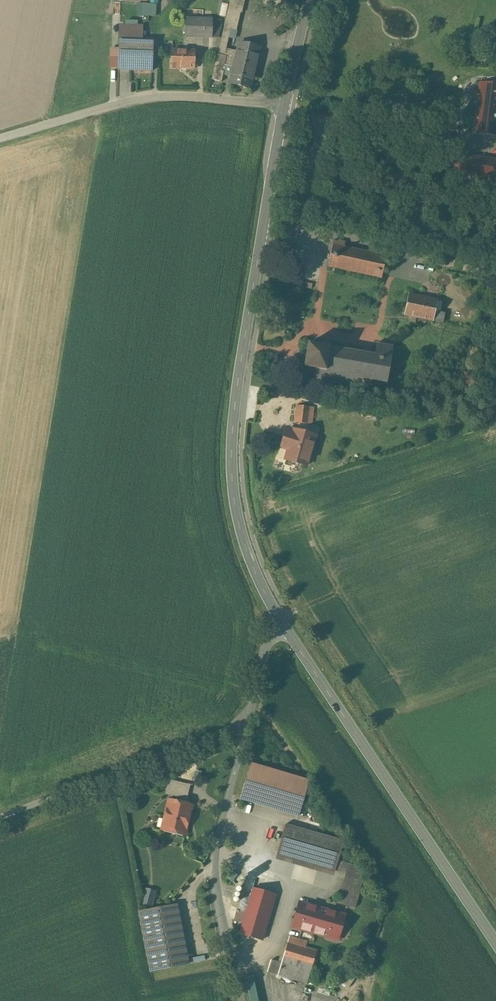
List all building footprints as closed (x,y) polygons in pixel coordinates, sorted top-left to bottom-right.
[(212,80),(221,82),(223,71),(222,71),(224,65),(234,68),(238,52),(226,49),(230,30),(235,31),(239,13),(241,14),(244,0),(243,0),(230,0),(212,80)] [(159,14),(159,2),(140,2),(139,14),(159,14)] [(218,18),(183,18),(182,36),(218,37),(218,18)] [(119,40),(143,41),(143,26),(120,25),(119,40)] [(143,41),(119,40),(118,70),(152,72),(153,41),(143,41)] [(259,48),(240,44),(238,52),(234,68),(230,84),(249,88),(259,48)] [(194,51),(172,50),(171,68),(194,69),(194,51)] [(480,83),(472,133),(495,137),(495,85),(480,83)] [(459,154),(455,182),(495,188),(495,159),(459,154)] [(368,252),(344,247),(345,243),(333,240),(327,267),(328,267),(380,278),(380,279),(381,279),(387,251),(369,247),(368,252)] [(446,257),(434,254),(432,264),(444,266),(446,257)] [(437,301),(408,295),(404,315),(433,321),(442,323),(444,314),(435,312),(437,301)] [(374,356),(329,348),(330,344),(319,342),(319,346),(308,344),(306,352),(304,361),(305,361),(304,368),(314,370),(313,381),(314,381),(314,380),(368,389),(368,390),(369,390),(371,375),(386,378),(385,384),(386,384),(393,346),(392,346),(392,347),(377,344),(377,343),(376,343),(374,356)] [(309,407),(297,406),(295,421),(308,423),(309,407)] [(315,436),(293,430),(293,432),(287,431),(282,448),(288,450),(285,460),(306,466),(315,436)] [(309,781),(251,765),(240,799),(298,815),(309,781)] [(188,784),(168,780),(165,794),(184,799),(188,784)] [(191,806),(169,800),(164,820),(166,822),(165,829),(162,828),(162,830),(184,835),(191,806)] [(243,818),(238,822),(255,843),(260,839),(243,818)] [(277,853),(335,870),(338,861),(344,841),(286,824),(277,853)] [(366,869),(338,861),(335,870),(334,871),(346,874),(338,903),(354,908),(366,869)] [(232,872),(227,878),(231,881),(236,875),(232,872)] [(157,905),(159,888),(147,886),(145,904),(157,905)] [(274,896),(252,889),(239,934),(261,940),(274,896)] [(292,927),(310,932),(321,935),(338,940),(344,915),(299,902),(292,927)] [(172,908),(142,914),(154,973),(183,967),(172,908)] [(307,984),(321,935),(310,932),(305,948),(287,943),(287,945),(284,944),(278,962),(271,960),(267,972),(307,984)] [(353,970),(344,982),(350,987),(360,975),(353,970)] [(260,973),(250,975),(253,1000),(263,1000),(260,973)]
